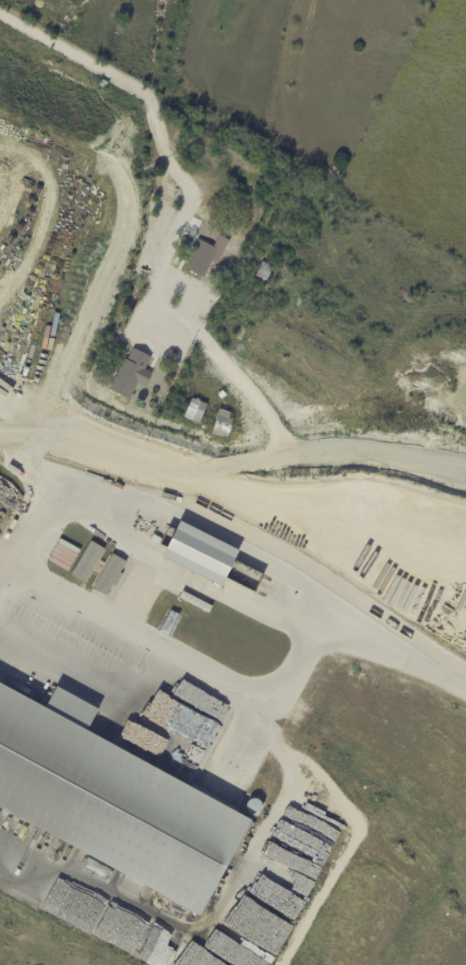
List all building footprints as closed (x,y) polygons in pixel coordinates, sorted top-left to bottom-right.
[(102,79),(109,83),(105,89),(98,85),(102,79)] [(228,222),(244,230),(233,253),(227,250),(219,265),(213,262),(205,278),(188,269),(196,253),(194,252),(200,239),(215,246),(228,221),(228,222)] [(264,261),(275,266),(266,287),(255,282),(264,261)] [(139,351),(152,358),(146,370),(153,374),(147,388),(140,384),(131,400),(111,389),(126,360),(129,361),(135,349),(139,351)] [(207,402),(191,397),(185,418),(201,422),(207,402)] [(243,549),(183,521),(166,558),(225,586),(243,549)] [(104,546),(89,540),(73,575),(88,582),(104,546)] [(94,587),(109,596),(129,561),(114,552),(94,587)] [(122,874),(0,807),(0,683),(44,707),(55,685),(96,708),(85,729),(188,786),(190,782),(235,807),(236,807),(234,811),(253,821),(201,917),(141,884),(135,894),(117,884),(122,874)] [(251,787),(251,788),(246,798),(241,795),(247,785),(251,787)]
